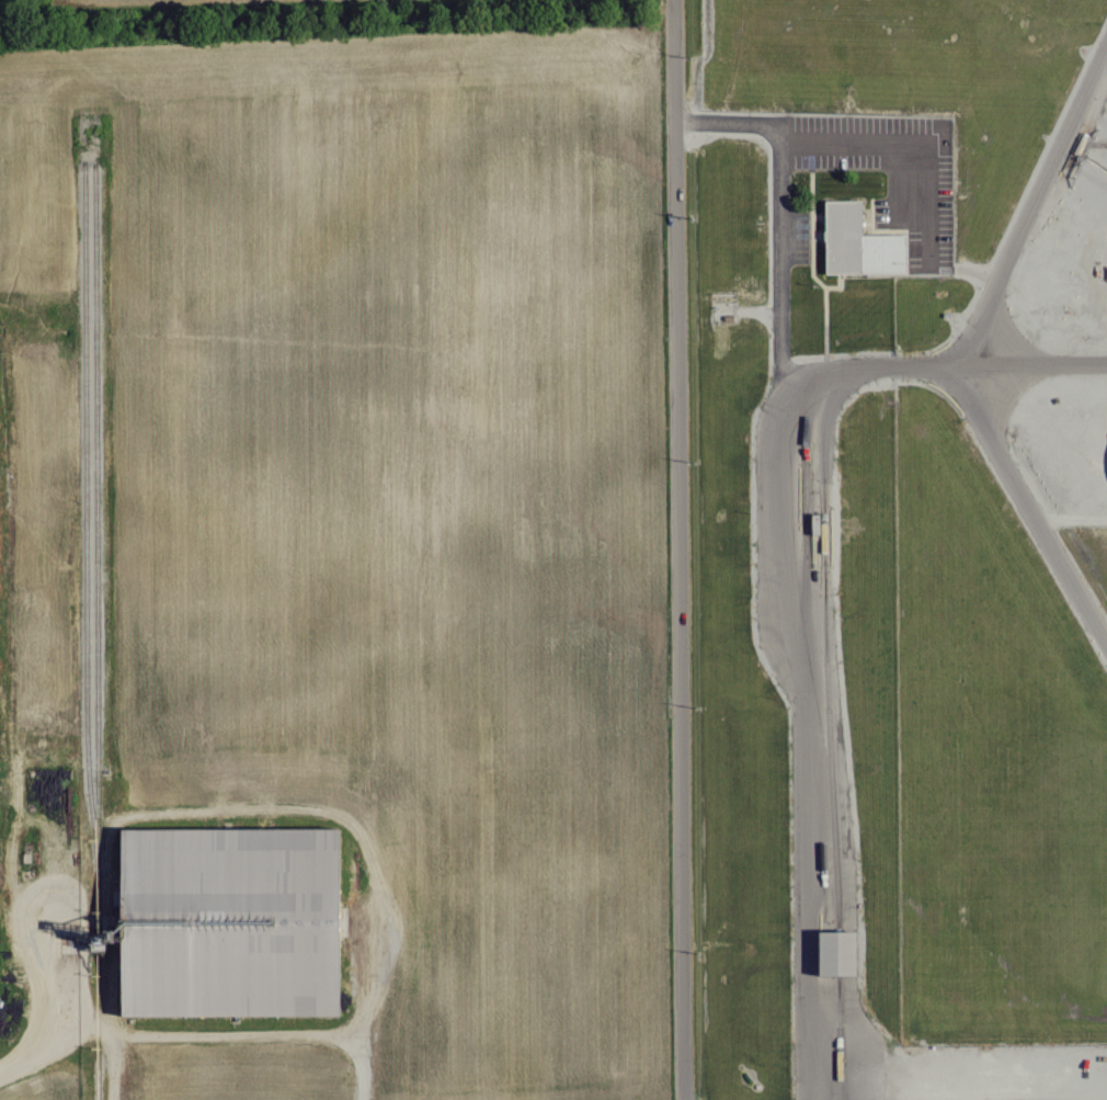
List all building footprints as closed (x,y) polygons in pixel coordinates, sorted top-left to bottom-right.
[(821,200),(822,274),(861,274),(860,200),(821,200)] [(339,829),(122,828),(122,1017),(339,1017),(339,829)] [(812,932),(812,976),(851,976),(851,932),(812,932)]
